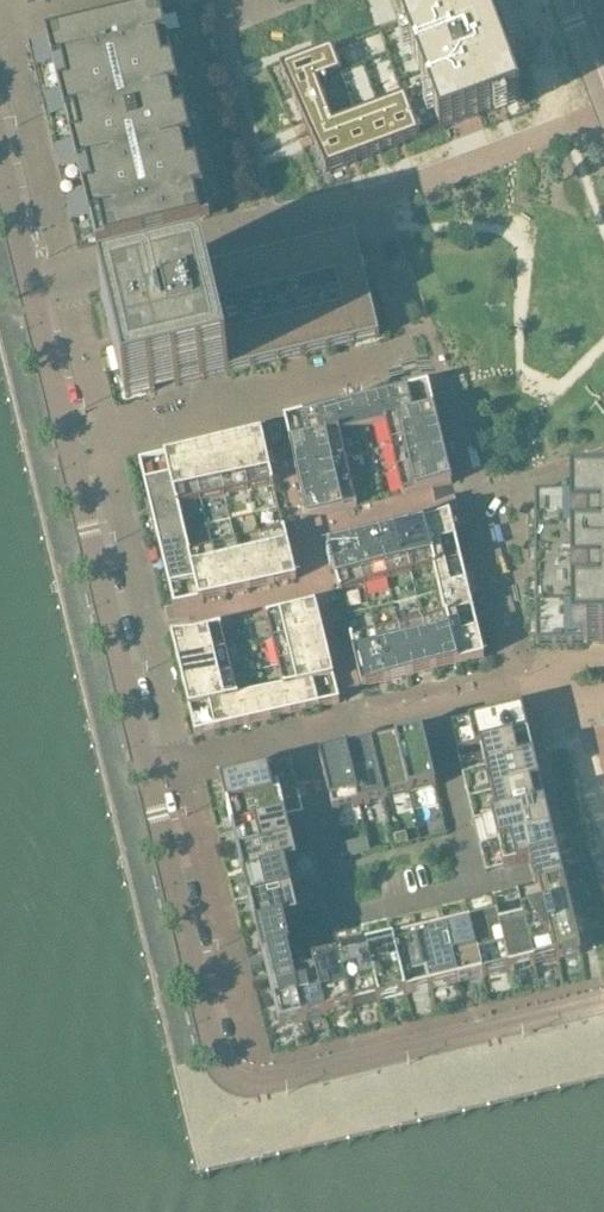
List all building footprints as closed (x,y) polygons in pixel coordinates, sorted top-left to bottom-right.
[(282,71),(328,174),(522,102),(484,0),(472,0),(282,71)] [(178,6),(46,38),(27,42),(78,251),(177,227),(228,215),(178,6)] [(379,339),(354,236),(189,276),(101,297),(125,400),(304,357),(379,339)] [(484,660),(449,517),(458,515),(455,499),(433,504),(430,491),(452,486),(428,387),(283,422),(289,443),(282,445),(280,433),(139,466),(173,609),(164,611),(168,627),(189,622),(192,635),(171,640),(195,739),(339,704),(334,683),(340,682),(343,693),(350,692),(484,660)] [(534,496),(535,646),(603,646),(603,495),(534,496)] [(521,710),(450,727),(456,753),(456,755),(480,749),(479,748),(528,736),(521,710)] [(422,733),(395,739),(409,795),(435,788),(422,733)] [(528,736),(479,748),(480,749),(485,770),(533,758),(528,736)] [(395,739),(370,745),(384,801),(409,795),(395,739)] [(370,745),(345,751),(359,807),(384,801),(370,745)] [(345,751),(319,758),(332,814),(359,807),(345,751)] [(533,758),(485,770),(491,795),(539,783),(533,758)] [(220,782),(226,808),(298,791),(291,765),(220,782)] [(539,783),(491,795),(496,816),(496,817),(544,806),(539,783)] [(303,814),(298,791),(226,808),(232,831),(303,814)] [(474,821),(472,822),(473,823),(479,849),(479,851),(481,850),(481,849),(497,846),(497,845),(550,832),(544,806),(496,817),(496,816),(474,821)] [(308,837),(303,814),(232,831),(237,854),(308,837)] [(550,832),(497,845),(497,846),(503,870),(529,864),(556,857),(550,832)] [(314,861),(308,837),(237,854),(243,878),(314,861)] [(529,864),(535,891),(539,890),(556,962),(580,956),(556,857),(529,864)] [(320,886),(314,861),(243,878),(249,903),(320,886)] [(327,913),(320,886),(249,903),(255,929),(283,923),(327,913)] [(539,890),(535,891),(517,896),(534,968),(556,962),(539,890)] [(534,968),(517,896),(492,902),(509,973),(534,968)] [(509,973),(492,902),(465,908),(483,980),(509,973)] [(483,980),(465,908),(440,914),(458,986),(483,980)] [(458,986),(440,914),(412,921),(430,992),(458,986)] [(430,992),(412,921),(388,927),(405,998),(430,992)] [(289,950),(283,923),(255,929),(279,1029),(303,1023),(292,979),(286,952),(290,952),(289,950)] [(405,998),(388,927),(361,933),(378,1005),(405,998)] [(378,1005),(361,933),(333,940),(350,1011),(378,1005)] [(350,1011),(333,940),(307,946),(314,974),(315,973),(325,1017),(350,1011)] [(303,1023),(325,1017),(315,973),(314,974),(294,979),(292,979),(303,1023)]
